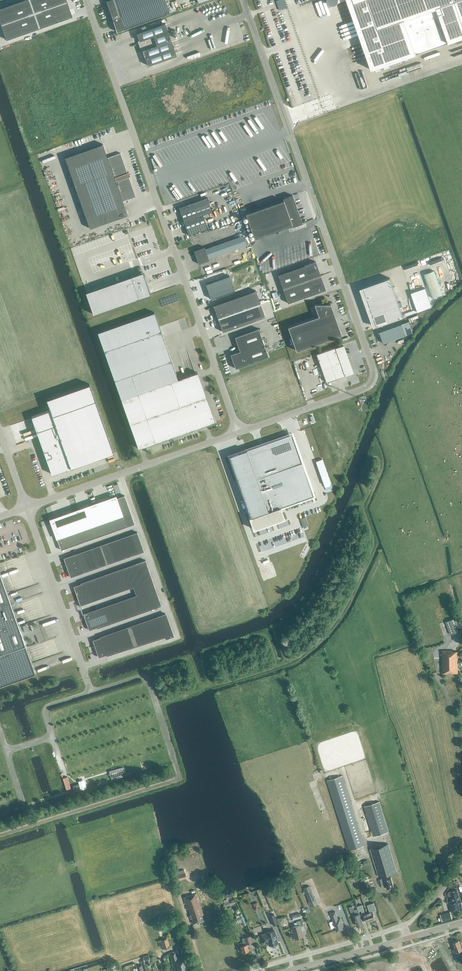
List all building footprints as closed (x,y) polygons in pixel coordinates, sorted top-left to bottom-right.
[(67,2),(66,0),(23,0),(0,8),(0,22),(1,25),(67,2)] [(106,1),(117,32),(170,13),(165,0),(108,0),(106,1)] [(372,70),(417,54),(405,20),(437,9),(449,43),(461,38),(461,0),(347,0),(372,70)] [(72,17),(67,2),(1,25),(6,40),(72,17)] [(139,41),(138,42),(141,51),(143,51),(148,66),(176,56),(165,23),(137,33),(139,41)] [(369,89),(364,72),(356,74),(361,91),(369,89)] [(216,142),(222,152),(237,143),(230,133),(216,142)] [(124,205),(137,200),(130,181),(132,180),(130,176),(129,176),(122,157),(109,161),(104,148),(66,161),(91,232),(129,218),(124,205)] [(292,195),(283,199),(283,200),(245,214),(254,238),(292,225),(293,227),(302,223),(292,195)] [(198,217),(202,215),(212,212),(207,197),(193,202),(179,207),(184,222),(198,217)] [(189,236),(208,229),(202,215),(198,217),(184,222),(189,236)] [(194,251),(199,264),(209,260),(204,247),(194,251)] [(283,289),(321,276),(316,262),(278,275),(283,289)] [(408,287),(423,282),(416,264),(402,269),(408,287)] [(434,271),(424,275),(432,298),(442,294),(434,271)] [(143,273),(86,293),(94,315),(150,295),(143,273)] [(229,276),(206,284),(211,299),(235,290),(229,276)] [(325,290),(321,276),(283,289),(288,303),(325,290)] [(364,287),(377,326),(403,317),(389,278),(364,287)] [(218,319),(260,304),(256,291),(213,305),(218,319)] [(260,304),(218,319),(223,332),(265,317),(260,304)] [(315,305),(319,316),(288,327),(296,351),(341,335),(331,304),(315,305)] [(154,312),(98,332),(121,399),(138,448),(215,422),(198,372),(178,379),(154,312)] [(406,335),(402,324),(379,332),(384,343),(406,335)] [(236,369),(269,357),(259,329),(235,337),(240,351),(231,355),(236,369)] [(316,354),(319,363),(338,357),(340,360),(348,357),(344,344),(316,354)] [(338,357),(319,363),(326,382),(354,373),(348,357),(340,360),(338,357)] [(47,399),(52,411),(33,418),(53,474),(114,453),(90,384),(47,399)] [(284,518),(280,507),(314,496),(302,462),(297,464),(287,436),(229,456),(251,517),(249,518),(253,529),(268,524),(268,526),(276,523),(275,522),(284,518)] [(11,494),(3,471),(0,473),(0,478),(1,479),(0,480),(0,497),(0,498),(11,494)] [(122,512),(121,509),(120,507),(119,504),(118,501),(117,498),(116,496),(111,497),(112,498),(102,502),(109,521),(109,520),(114,519),(118,517),(123,516),(123,515),(122,512)] [(100,524),(105,522),(109,521),(102,502),(97,504),(97,502),(93,504),(100,524)] [(100,524),(93,504),(90,505),(90,506),(84,508),(91,527),(96,525),(100,524)] [(79,509),(75,510),(82,530),(87,528),(91,527),(84,508),(79,510),(79,509)] [(82,530),(75,510),(72,511),(72,512),(67,514),(73,533),(75,533),(79,531),(82,530)] [(73,533),(67,514),(54,518),(54,517),(49,519),(51,523),(57,539),(62,537),(68,535),(71,534),(73,533)] [(118,517),(122,527),(126,526),(126,524),(125,521),(124,518),(123,516),(118,517)] [(118,517),(114,519),(117,529),(122,527),(118,517)] [(114,519),(109,520),(113,530),(117,529),(114,519)] [(108,532),(113,530),(109,520),(109,521),(105,522),(108,532)] [(108,532),(105,522),(100,524),(104,534),(108,532)] [(100,524),(96,525),(99,535),(104,534),(100,524)] [(95,537),(99,535),(96,525),(91,527),(95,537)] [(87,528),(90,538),(95,537),(91,527),(87,528)] [(82,530),(86,540),(90,538),(87,528),(82,530)] [(62,537),(66,547),(71,545),(68,535),(62,537)] [(62,537),(57,539),(61,550),(61,549),(66,547),(62,537)] [(132,545),(131,542),(128,543),(126,544),(126,547),(129,555),(135,553),(134,550),(132,545)] [(120,546),(121,549),(124,557),(129,555),(126,547),(126,544),(123,545),(120,546)] [(80,563),(77,555),(77,553),(71,556),(75,565),(80,563)] [(67,568),(75,565),(71,556),(64,558),(67,568)] [(146,561),(136,564),(139,573),(149,570),(146,561)] [(78,575),(84,573),(83,572),(80,563),(75,565),(78,575)] [(131,566),(134,575),(135,580),(139,579),(141,578),(139,573),(136,564),(131,566)] [(78,575),(75,565),(67,568),(70,577),(78,575)] [(149,570),(139,573),(141,578),(150,574),(149,570)] [(35,673),(0,573),(0,684),(35,673)] [(139,579),(140,583),(152,579),(150,574),(141,578),(139,579)] [(132,581),(135,580),(134,575),(130,577),(125,578),(129,587),(134,586),(132,581)] [(132,581),(134,586),(136,591),(142,588),(140,583),(139,579),(135,580),(132,581)] [(140,583),(142,588),(154,584),(152,579),(140,583)] [(85,592),(90,591),(87,582),(82,583),(84,588),(79,589),(81,594),(85,592)] [(81,594),(79,589),(84,588),(82,583),(74,586),(77,595),(81,594)] [(144,594),(156,589),(154,584),(142,588),(144,594)] [(136,591),(137,596),(139,602),(146,599),(144,594),(142,588),(136,591)] [(156,589),(144,594),(146,599),(147,601),(158,597),(156,589)] [(80,605),(88,602),(85,592),(81,594),(77,595),(80,605)] [(147,601),(149,609),(161,605),(158,597),(147,601)] [(149,609),(147,601),(146,599),(139,602),(143,611),(149,609)] [(139,602),(137,603),(135,603),(138,613),(143,611),(139,602)] [(96,622),(95,619),(92,612),(84,615),(87,625),(96,622)] [(52,617),(40,621),(44,632),(56,628),(52,617)] [(446,622),(450,634),(460,631),(455,618),(446,622)] [(97,627),(96,622),(87,625),(89,630),(97,627)] [(161,626),(157,627),(160,637),(165,636),(164,635),(163,630),(161,626)] [(157,627),(152,629),(156,639),(160,637),(157,627)] [(93,640),(96,649),(104,646),(103,643),(101,637),(93,640)] [(117,638),(114,639),(118,651),(124,649),(121,640),(120,637),(117,638)] [(118,651),(114,639),(111,640),(109,641),(113,653),(118,651)] [(103,643),(104,646),(107,655),(113,653),(109,641),(106,642),(103,643)] [(99,657),(107,655),(104,646),(96,649),(99,657)] [(442,673),(458,673),(457,651),(453,652),(453,650),(442,651),(442,673)] [(121,768),(109,772),(112,781),(124,777),(121,768)] [(364,846),(351,804),(342,775),(327,780),(349,850),(364,846)] [(373,836),(388,832),(379,802),(364,806),(373,836)] [(387,887),(387,888),(394,886),(391,877),(390,877),(389,874),(397,871),(388,844),(370,849),(378,877),(385,875),(386,878),(384,879),(384,878),(380,879),(383,888),(387,887)] [(176,881),(186,878),(185,872),(174,875),(176,881)] [(303,888),(311,906),(317,903),(309,886),(303,888)] [(461,909),(461,908),(460,899),(459,899),(457,890),(450,891),(450,892),(448,892),(448,893),(448,894),(448,895),(449,896),(451,896),(452,901),(448,902),(451,912),(461,909)] [(193,924),(204,920),(202,915),(203,914),(196,893),(192,895),(188,896),(183,898),(187,909),(188,908),(193,924)] [(368,913),(371,921),(373,920),(374,919),(375,919),(373,912),(376,910),(374,903),(367,905),(369,910),(370,912),(368,913)] [(357,906),(359,911),(361,911),(365,922),(367,922),(368,922),(371,921),(368,913),(365,914),(362,905),(357,906)] [(357,906),(358,909),(354,910),(353,906),(349,907),(351,912),(354,911),(356,915),(354,915),(357,926),(363,924),(359,911),(357,906)] [(333,921),(329,923),(331,929),(335,927),(337,932),(344,929),(340,918),(338,919),(335,912),(331,913),(333,921)] [(442,921),(452,919),(450,912),(440,915),(442,921)] [(278,923),(274,914),(269,916),(273,925),(278,923)] [(292,927),(292,929),(291,929),(291,930),(291,932),(292,933),(293,932),(295,938),(303,936),(300,926),(303,925),(301,919),(296,921),(297,926),(292,927)] [(278,943),(274,930),(266,933),(266,934),(261,935),(263,942),(268,941),(269,945),(278,943)] [(241,946),(242,952),(249,950),(247,944),(252,943),(250,936),(242,938),(243,942),(239,943),(240,946),(241,946)] [(164,949),(170,947),(167,938),(161,940),(164,949)] [(461,953),(461,949),(459,940),(453,943),(455,949),(453,950),(454,953),(459,950),(461,954),(461,953)] [(186,956),(182,957),(182,956),(178,957),(176,951),(169,953),(175,970),(190,970),(186,956)]
